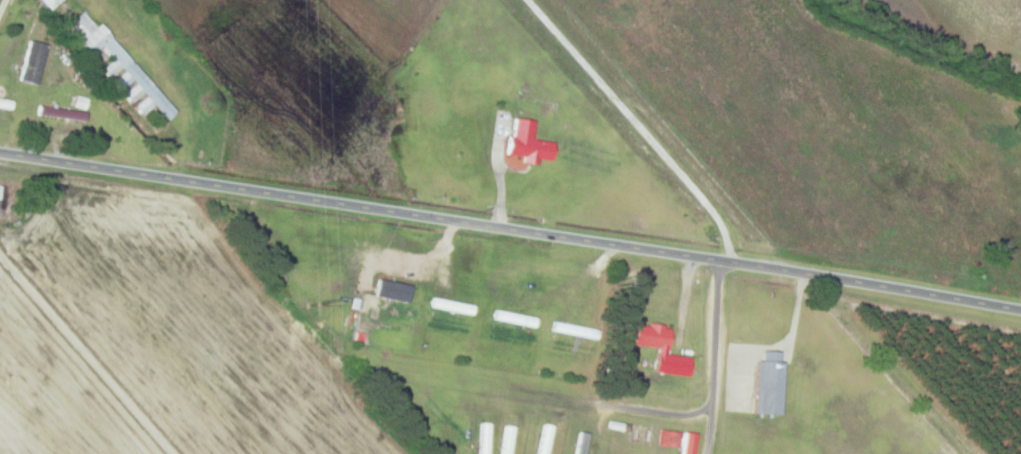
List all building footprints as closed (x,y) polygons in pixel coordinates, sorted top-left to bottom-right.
[(63,0),(41,0),(52,11),(63,0)] [(178,112),(102,23),(98,26),(85,11),(66,27),(103,69),(133,105),(135,104),(144,114),(156,105),(169,120),(178,112)] [(39,85),(49,44),(31,40),(21,80),(39,85)] [(13,110),(15,100),(0,98),(0,108),(13,110)] [(38,115),(88,122),(89,113),(40,105),(38,115)] [(510,155),(524,157),(524,158),(553,163),(556,144),(534,140),(537,121),(516,118),(510,155)] [(8,208),(8,184),(0,184),(0,208),(8,208)] [(538,320),(496,308),(493,318),(535,329),(538,320)] [(598,339),(600,329),(553,321),(551,331),(598,339)] [(694,357),(670,355),(673,326),(638,323),(636,344),(660,346),(657,373),(692,376),(694,357)] [(757,413),(783,414),(786,361),(776,361),(777,351),(765,350),(764,361),(760,360),(757,413)] [(479,422),(479,453),(491,453),(491,422),(479,422)] [(554,425),(542,423),(537,453),(550,453),(554,425)] [(514,425),(503,425),(503,453),(514,453),(514,425)] [(663,429),(661,444),(682,446),(680,453),(695,453),(698,434),(663,429)] [(591,433),(580,431),(576,453),(587,453),(591,433)]
